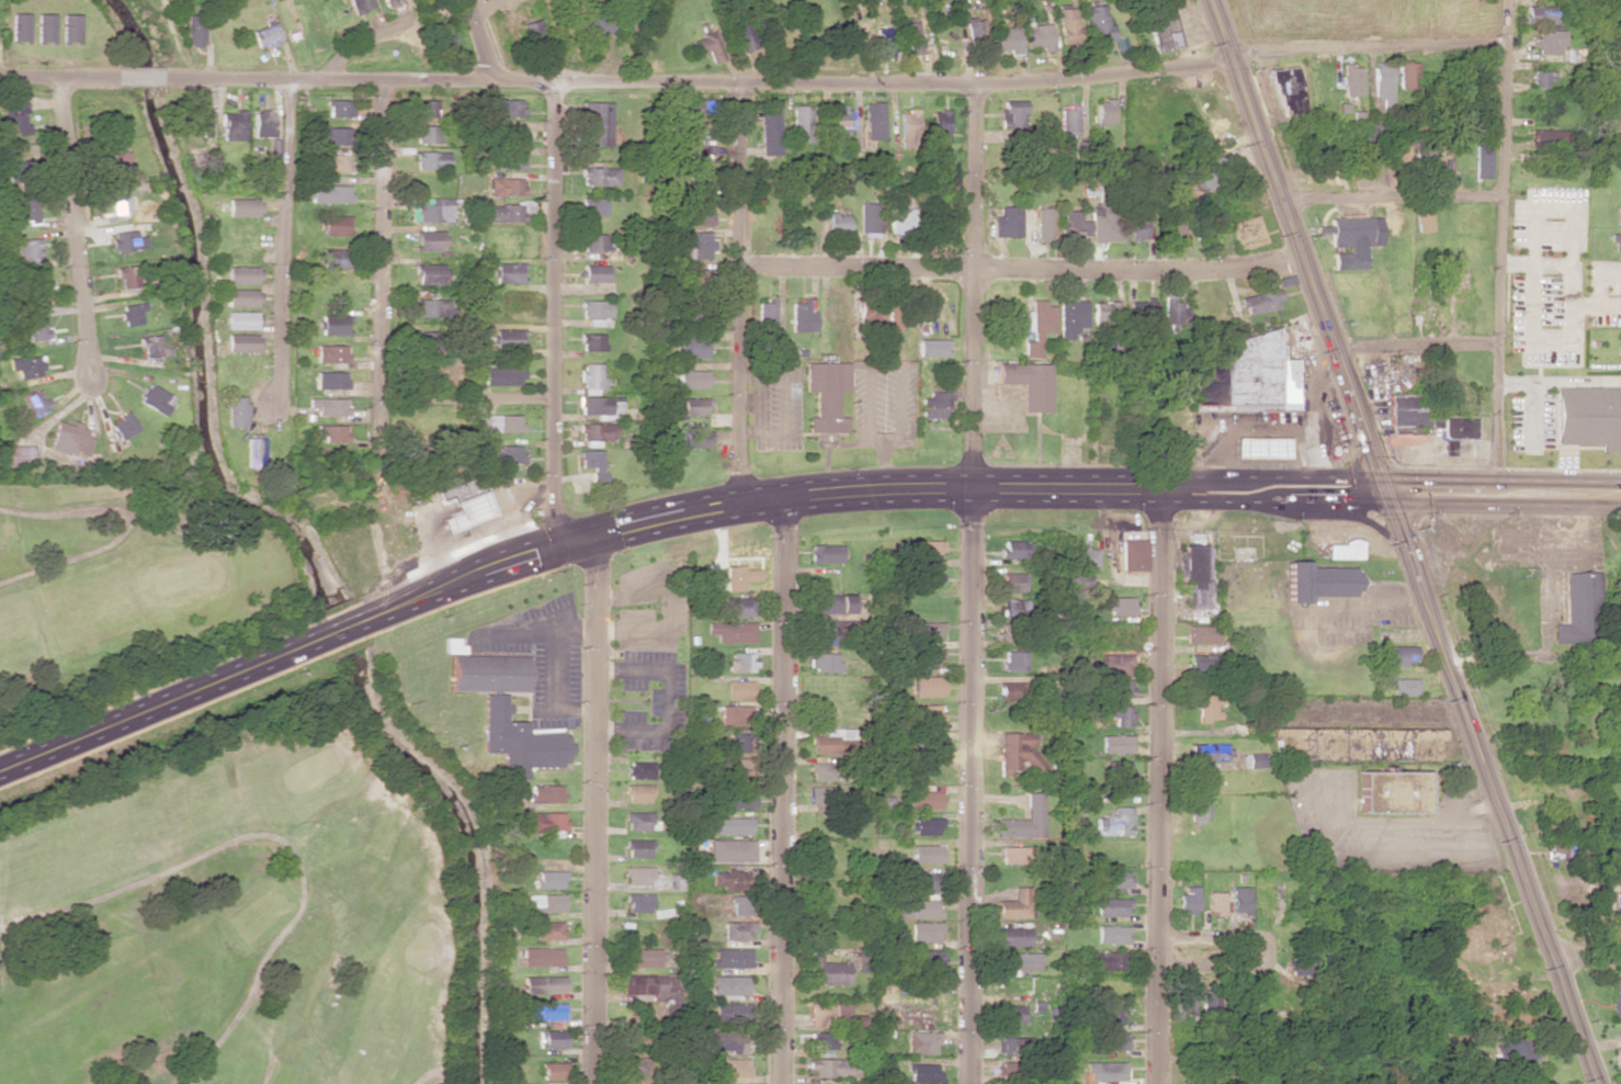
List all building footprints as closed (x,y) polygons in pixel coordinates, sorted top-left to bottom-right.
[(373,6),(371,0),(349,0),(354,12),(373,6)] [(1087,6),(1091,44),(1115,41),(1113,22),(1108,23),(1106,4),(1087,6)] [(1526,23),(1558,24),(1558,6),(1526,5),(1526,23)] [(1080,44),(1079,8),(1059,9),(1060,44),(1080,44)] [(11,42),(28,42),(29,13),(12,12),(11,42)] [(36,41),(54,42),(55,14),(37,13),(36,41)] [(79,43),(80,14),(62,13),(62,42),(79,43)] [(587,38),(613,31),(608,13),(582,20),(587,38)] [(204,14),(187,14),(187,45),(204,45),(204,14)] [(750,50),(748,15),(733,16),(735,51),(750,50)] [(1180,47),(1173,16),(1150,21),(1156,52),(1180,47)] [(281,42),(275,19),(263,21),(265,27),(252,30),(256,48),(281,42)] [(526,42),(543,39),(540,19),(522,23),(526,42)] [(986,20),(966,21),(967,38),(987,37),(986,20)] [(907,21),(908,54),(921,53),(919,21),(907,21)] [(1027,47),(1043,47),(1043,50),(1053,50),(1053,25),(1026,25),(1027,47)] [(1019,26),(1004,26),(1004,32),(993,32),(994,51),(1010,50),(1010,54),(1021,54),(1019,26)] [(892,56),(891,27),(876,27),(877,57),(892,56)] [(1563,29),(1535,30),(1536,54),(1555,54),(1555,45),(1564,45),(1563,29)] [(697,55),(708,51),(712,63),(725,59),(716,31),(691,39),(697,55)] [(1399,87),(1421,87),(1421,61),(1398,61),(1399,87)] [(1374,99),(1381,99),(1381,106),(1391,106),(1391,63),(1373,63),(1374,99)] [(1361,64),(1340,65),(1341,95),(1362,95),(1361,64)] [(1274,94),(1302,91),(1299,66),(1271,69),(1274,94)] [(1549,88),(1550,71),(1532,70),(1531,87),(1549,88)] [(349,99),(327,100),(328,117),(349,116),(349,99)] [(522,99),(495,100),(495,117),(522,116),(522,99)] [(1098,99),(1097,125),(1115,125),(1115,100),(1098,99)] [(435,100),(414,100),(414,117),(435,117),(435,100)] [(687,117),(712,117),(712,100),(688,100),(687,117)] [(1002,100),(1001,127),(1024,128),(1025,101),(1002,100)] [(612,102),(582,101),(581,145),(611,146),(612,102)] [(32,139),(27,102),(5,105),(10,142),(32,139)] [(885,139),(884,102),(865,102),(865,139),(885,139)] [(1078,105),(1062,104),(1061,148),(1071,148),(1071,134),(1077,134),(1078,105)] [(812,143),(811,105),(791,105),(792,143),(812,143)] [(835,132),(851,132),(851,106),(835,106),(835,132)] [(245,140),(246,109),(234,109),(234,113),(221,113),(220,139),(245,140)] [(780,154),(779,109),(759,109),(760,155),(780,154)] [(254,137),(274,136),(273,110),(253,110),(254,137)] [(901,146),(918,146),(918,110),(900,110),(901,146)] [(949,110),(932,110),(931,142),(948,142),(949,110)] [(209,111),(187,111),(188,130),(201,130),(201,136),(210,136),(209,111)] [(415,143),(439,142),(438,125),(414,125),(415,143)] [(522,144),(522,127),(501,126),(500,143),(522,144)] [(342,145),(343,135),(349,135),(349,128),(320,127),(320,144),(342,145)] [(1563,147),(1562,129),(1532,130),(1533,148),(1563,147)] [(1433,159),(1433,142),(1422,142),(1422,159),(1433,159)] [(1491,147),(1475,146),(1474,177),(1490,178),(1491,147)] [(126,147),(102,150),(105,175),(129,171),(126,147)] [(414,168),(447,169),(448,152),(414,151),(414,168)] [(522,170),(523,154),(501,153),(501,169),(522,170)] [(319,171),(348,172),(349,155),(319,154),(319,171)] [(1194,162),(1197,189),(1213,187),(1210,161),(1194,162)] [(618,185),(618,168),(583,167),(583,184),(618,185)] [(523,195),(523,178),(489,177),(489,195),(523,195)] [(350,203),(350,185),(310,185),(310,202),(350,203)] [(131,212),(128,191),(108,193),(109,204),(112,203),(113,214),(131,212)] [(606,197),(582,197),(581,216),(606,216),(606,197)] [(29,219),(29,224),(39,223),(36,198),(18,200),(21,220),(29,219)] [(228,216),(259,216),(259,199),(228,198),(228,216)] [(428,204),(428,198),(410,198),(410,221),(450,221),(450,204),(428,204)] [(859,231),(879,232),(880,203),(859,202),(859,231)] [(485,221),(522,221),(522,204),(485,204),(485,221)] [(932,223),(948,224),(949,205),(933,204),(932,223)] [(1163,241),(1183,242),(1185,205),(1165,204),(1163,241)] [(1000,206),(1001,215),(993,216),(993,237),(1022,236),(1021,205),(1000,206)] [(1093,242),(1123,241),(1122,206),(1092,207),(1093,242)] [(909,229),(909,207),(891,207),(890,229),(909,229)] [(1054,208),(1037,208),(1037,238),(1054,238),(1054,208)] [(828,228),(848,228),(848,210),(828,210),(828,228)] [(1090,234),(1090,221),(1081,220),(1081,210),(1064,210),(1064,234),(1090,234)] [(1264,240),(1256,214),(1228,222),(1237,248),(1264,240)] [(348,216),(322,215),(322,235),(347,236),(348,216)] [(1329,218),(1329,247),(1347,246),(1347,252),(1332,253),(1333,269),(1365,268),(1364,245),(1380,244),(1379,216),(1329,218)] [(1131,240),(1148,240),(1148,217),(1130,217),(1131,240)] [(443,250),(442,230),(415,231),(416,250),(443,250)] [(136,236),(136,231),(112,232),(113,251),(146,249),(145,236),(136,236)] [(685,258),(712,259),(713,231),(692,231),(692,244),(686,244),(685,258)] [(606,234),(584,233),(584,251),(606,251),(606,234)] [(1620,251),(1620,233),(1612,233),(1611,251),(1620,251)] [(20,239),(21,267),(42,266),(41,238),(20,239)] [(322,269),(347,268),(346,248),(321,249),(322,269)] [(494,283),(520,283),(520,262),(494,262),(494,283)] [(443,283),(442,263),(414,264),(415,284),(443,283)] [(608,282),(609,265),(584,264),(583,281),(608,282)] [(122,288),(138,286),(137,265),(116,267),(116,278),(121,278),(122,288)] [(259,266),(228,266),(227,284),(259,284),(259,266)] [(228,306),(259,306),(259,289),(228,288),(228,306)] [(1275,288),(1240,297),(1245,315),(1280,306),(1275,288)] [(1164,324),(1188,324),(1188,307),(1178,308),(1178,295),(1164,296),(1164,324)] [(416,317),(448,316),(448,298),(415,299),(416,317)] [(792,298),(791,331),(816,331),(816,311),(809,311),(809,299),(792,298)] [(776,299),(759,299),(760,329),(776,329),(776,299)] [(1130,300),(1131,329),(1155,329),(1154,299),(1130,300)] [(610,317),(611,300),(582,300),(581,317),(610,317)] [(888,330),(901,330),(900,300),(887,301),(888,330)] [(1060,337),(1087,337),(1086,300),(1060,300),(1060,337)] [(1054,332),(1054,302),(1032,301),(1032,310),(1027,310),(1026,331),(1033,331),(1033,341),(1026,341),(1025,357),(1042,357),(1043,332),(1054,332)] [(1119,301),(1094,302),(1094,330),(1119,329),(1119,301)] [(120,305),(123,325),(144,323),(142,303),(120,305)] [(227,329),(256,329),(257,311),(227,311),(227,329)] [(347,316),(321,315),(321,334),(346,335),(347,316)] [(45,327),(45,317),(28,318),(29,340),(50,339),(50,327),(45,327)] [(1279,326),(1223,342),(1222,409),(1296,410),(1297,357),(1283,357),(1283,342),(1279,342),(1279,326)] [(490,348),(519,349),(520,329),(490,328),(490,348)] [(437,331),(415,330),(414,347),(436,348),(437,331)] [(604,333),(581,333),(581,350),(604,351),(604,333)] [(678,334),(679,357),(708,356),(707,333),(678,334)] [(256,352),(257,334),(227,334),(227,351),(256,352)] [(170,347),(161,347),(160,335),(139,336),(140,346),(144,346),(145,357),(171,356),(170,347)] [(949,339),(918,339),(918,356),(949,356),(949,339)] [(347,345),(317,345),(317,362),(347,362),(347,345)] [(43,355),(10,357),(10,370),(18,370),(19,377),(44,376),(43,355)] [(846,432),(846,416),(838,416),(839,391),(849,391),(849,362),(805,362),(804,391),(815,391),(815,416),(807,416),(807,431),(846,432)] [(1023,411),(1051,412),(1052,363),(999,362),(999,383),(1024,383),(1023,411)] [(601,363),(581,363),(580,380),(583,380),(583,392),(605,393),(605,377),(601,377),(601,363)] [(484,385),(522,384),(521,367),(483,368),(484,385)] [(709,370),(677,370),(677,389),(709,389),(709,370)] [(347,371),(317,372),(317,389),(348,388),(347,371)] [(174,396),(147,383),(138,402),(165,415),(174,396)] [(1555,386),(1554,443),(1601,444),(1601,451),(1620,452),(1620,387),(1555,386)] [(50,408),(41,389),(23,397),(32,417),(50,408)] [(921,417),(951,418),(952,391),(929,390),(929,397),(922,397),(921,417)] [(1388,394),(1388,425),(1428,425),(1428,394),(1388,394)] [(228,427),(247,427),(247,396),(227,396),(228,427)] [(622,420),(622,397),(579,396),(578,414),(597,414),(597,420),(622,420)] [(348,398),(309,398),(308,408),(317,408),(316,415),(348,416),(348,398)] [(705,398),(681,398),(681,415),(705,415),(705,398)] [(111,421),(118,439),(137,432),(131,413),(111,421)] [(479,431),(521,432),(521,414),(479,414),(479,431)] [(1475,438),(1475,418),(1443,417),(1442,455),(1455,455),(1455,438),(1475,438)] [(56,420),(50,450),(88,458),(92,437),(86,436),(88,427),(56,420)] [(580,423),(580,440),(615,440),(614,423),(580,423)] [(347,425),(317,424),(317,435),(325,435),(325,442),(347,442),(347,425)] [(708,428),(683,429),(684,448),(709,447),(708,428)] [(1234,455),(1287,455),(1287,437),(1234,438),(1234,455)] [(246,466),(263,467),(264,438),(247,438),(246,466)] [(33,445),(12,446),(12,451),(2,451),(3,467),(34,466),(33,445)] [(520,445),(484,446),(484,463),(520,462),(520,445)] [(604,449),(580,450),(580,467),(591,467),(592,481),(604,481),(604,449)] [(493,517),(483,485),(472,488),(470,480),(436,490),(441,506),(450,504),(453,512),(439,517),(444,532),(493,517)] [(1145,570),(1145,539),(1120,540),(1120,570),(1145,570)] [(942,558),(941,540),(904,541),(905,558),(942,558)] [(1026,558),(1026,540),(1002,540),(1002,557),(1026,558)] [(1362,558),(1362,541),(1327,542),(1327,559),(1362,558)] [(809,562),(840,563),(840,544),(809,544),(809,562)] [(1207,608),(1207,580),(1200,580),(1200,567),(1208,567),(1209,545),(1181,544),(1180,556),(1176,556),(1176,571),(1181,571),(1180,582),(1189,582),(1188,607),(1207,608)] [(1067,547),(1067,567),(1072,567),(1072,586),(1092,586),(1092,569),(1097,569),(1097,547),(1067,547)] [(1360,595),(1359,567),(1308,568),(1308,560),(1287,561),(1287,602),(1308,602),(1308,596),(1360,595)] [(725,590),(742,590),(742,580),(759,580),(759,569),(742,569),(742,565),(724,565),(725,590)] [(919,585),(939,586),(940,569),(919,568),(919,585)] [(1002,590),(1025,591),(1026,570),(1003,569),(1002,590)] [(1564,571),(1566,623),(1552,624),(1553,642),(1588,641),(1587,604),(1598,604),(1597,570),(1564,571)] [(850,613),(851,594),(814,594),(814,612),(850,613)] [(724,616),(751,617),(751,597),(724,596),(724,616)] [(1017,597),(1001,598),(1002,618),(1018,617),(1017,597)] [(1109,614),(1133,614),(1133,597),(1109,597),(1109,614)] [(817,644),(837,645),(839,621),(818,620),(817,644)] [(755,621),(706,621),(707,634),(716,634),(716,642),(755,641),(755,621)] [(941,622),(913,622),(912,641),(941,641),(941,622)] [(1417,646),(1382,645),(1382,664),(1416,665),(1417,646)] [(941,668),(941,650),(915,649),(915,667),(941,668)] [(1025,651),(1003,650),(1003,670),(1025,671),(1025,651)] [(728,671),(754,672),(754,652),(729,652),(728,671)] [(838,653),(808,654),(809,672),(839,672),(838,653)] [(1188,671),(1206,671),(1205,653),(1188,654),(1188,671)] [(1130,674),(1130,654),(1101,654),(1101,674),(1130,674)] [(484,691),(482,753),(503,754),(503,762),(507,778),(526,778),(526,766),(553,767),(566,763),(566,755),(572,753),(572,744),(566,742),(568,736),(561,733),(561,729),(527,727),(527,721),(504,720),(509,707),(504,691),(526,692),(520,676),(516,660),(504,656),(475,655),(480,672),(480,673),(450,672),(449,690),(484,691)] [(914,696),(945,696),(945,676),(914,676),(914,696)] [(1418,678),(1392,678),(1392,694),(1418,694),(1418,678)] [(1131,679),(1108,679),(1108,696),(1131,696),(1131,679)] [(752,680),(727,680),(727,699),(752,699),(752,680)] [(999,699),(1026,700),(1027,681),(1000,680),(999,699)] [(1197,720),(1217,720),(1218,694),(1197,694),(1197,720)] [(834,703),(808,703),(808,721),(834,721),(834,703)] [(943,705),(905,704),(904,723),(942,724),(943,705)] [(720,724),(750,725),(751,706),(720,705),(720,724)] [(1129,705),(1106,706),(1107,715),(1113,715),(1114,726),(1130,725),(1129,705)] [(1442,728),(1271,727),(1271,741),(1275,741),(1275,759),(1442,760),(1442,728)] [(813,753),(851,755),(851,736),(831,735),(831,729),(825,729),(825,734),(813,734),(813,753)] [(1036,732),(1000,732),(1000,773),(1022,773),(1022,771),(1036,771),(1036,732)] [(730,733),(730,752),(752,752),(752,733),(730,733)] [(1128,753),(1128,735),(1100,734),(1099,752),(1128,753)] [(943,735),(924,736),(924,745),(943,744),(943,735)] [(1228,744),(1192,743),(1192,761),(1228,761),(1228,744)] [(1265,752),(1242,753),(1242,767),(1265,767),(1265,752)] [(725,779),(748,778),(747,758),(725,759),(725,779)] [(1129,760),(1106,761),(1107,778),(1130,778),(1129,760)] [(629,778),(653,778),(653,761),(629,762),(629,778)] [(834,780),(834,762),(811,762),(811,780),(834,780)] [(1425,812),(1425,771),(1358,771),(1359,812),(1425,812)] [(651,784),(628,784),(628,802),(651,802),(651,784)] [(530,785),(530,802),(563,801),(563,785),(530,785)] [(810,804),(833,804),(832,786),(809,786),(810,804)] [(942,808),(942,791),(908,791),(908,808),(942,808)] [(1043,792),(1027,792),(1026,819),(998,818),(998,836),(1043,837),(1043,792)] [(1189,820),(1207,820),(1207,799),(1188,799),(1189,820)] [(1131,806),(1111,806),(1111,816),(1095,816),(1095,835),(1130,835),(1131,806)] [(656,811),(627,812),(628,830),(656,829),(656,811)] [(708,833),(751,834),(752,817),(708,816),(708,833)] [(940,816),(914,817),(915,835),(941,834),(940,816)] [(628,857),(651,857),(652,839),(629,839),(628,857)] [(754,861),(754,839),(710,839),(710,861),(754,861)] [(1549,859),(1569,861),(1571,843),(1551,841),(1549,859)] [(913,863),(943,862),(942,844),(913,845),(913,863)] [(1019,846),(1000,846),(1000,862),(1019,862),(1019,846)] [(652,866),(628,866),(628,884),(653,884),(652,866)] [(713,887),(741,888),(741,869),(713,869),(713,887)] [(1128,887),(1128,870),(1099,869),(1099,887),(1128,887)] [(564,871),(535,870),(534,887),(563,888),(564,871)] [(935,891),(936,871),(912,871),(911,890),(935,891)] [(998,900),(997,917),(1030,917),(1030,886),(1014,886),(1014,900),(998,900)] [(1180,913),(1198,913),(1197,886),(1180,886),(1180,913)] [(1251,914),(1250,886),(1232,887),(1232,914),(1251,914)] [(1208,914),(1223,914),(1223,891),(1207,892),(1208,914)] [(941,918),(941,907),(936,907),(936,893),(914,892),(914,900),(895,900),(895,917),(941,918)] [(652,893),(628,893),(628,912),(652,912),(652,893)] [(563,911),(563,894),(527,895),(528,912),(563,911)] [(732,914),(744,914),(743,896),(732,896),(732,914)] [(1096,915),(1126,916),(1126,898),(1096,898),(1096,915)] [(752,940),(751,920),(725,921),(725,941),(752,940)] [(563,922),(539,921),(539,939),(563,939),(563,922)] [(941,941),(941,922),(911,922),(910,941),(941,941)] [(1097,943),(1127,943),(1127,926),(1097,925),(1097,943)] [(1031,928),(998,927),(997,945),(1031,945),(1031,928)] [(562,947),(523,948),(523,966),(563,965),(562,947)] [(659,949),(622,948),(622,966),(659,967),(659,949)] [(751,968),(751,948),(714,948),(714,967),(751,968)] [(943,950),(921,949),(920,970),(943,970),(943,950)] [(1088,970),(1124,969),(1123,951),(1088,952),(1088,970)] [(1039,969),(1039,953),(1002,952),(1002,969),(1039,969)] [(822,961),(822,956),(812,955),(811,984),(849,984),(849,961),(822,961)] [(622,997),(664,996),(664,975),(622,975),(622,997)] [(564,976),(523,976),(524,993),(565,992),(564,976)] [(739,999),(739,995),(749,994),(748,976),(712,976),(712,995),(722,995),(722,1000),(739,999)] [(1612,977),(1612,1019),(1620,1019),(1620,977),(1612,977)] [(1220,1016),(1218,988),(1201,989),(1202,1017),(1220,1016)] [(522,1019),(565,1020),(565,1003),(523,1002),(522,1019)] [(749,1003),(715,1002),(715,1020),(749,1020),(749,1003)] [(810,1026),(864,1027),(864,1015),(848,1015),(849,1003),(810,1003),(810,1026)] [(1123,1024),(1123,1005),(1094,1004),(1093,1023),(1123,1024)] [(1001,1005),(1001,1022),(1024,1021),(1023,1005),(1001,1005)] [(538,1030),(538,1047),(566,1047),(566,1030),(538,1030)] [(745,1051),(746,1036),(733,1036),(733,1031),(706,1030),(705,1051),(745,1051)] [(811,1049),(835,1050),(835,1032),(812,1031),(811,1049)] [(939,1032),(908,1031),(907,1053),(938,1054),(939,1032)] [(1104,1033),(1105,1050),(1126,1049),(1125,1033),(1104,1033)] [(1494,1040),(1497,1060),(1512,1058),(1516,1082),(1535,1080),(1528,1035),(1494,1040)] [(1022,1036),(999,1037),(999,1051),(1022,1051),(1022,1036)] [(644,1057),(623,1058),(623,1074),(645,1074),(644,1057)] [(749,1058),(724,1058),(724,1077),(749,1077),(749,1058)] [(853,1059),(810,1058),(809,1076),(853,1077),(853,1059)] [(1021,1078),(1022,1062),(1000,1061),(1000,1077),(1021,1078)] [(1087,1081),(1123,1081),(1123,1062),(1088,1061),(1087,1081)] [(565,1062),(541,1063),(542,1080),(565,1079),(565,1062)] [(937,1063),(910,1063),(910,1081),(940,1082),(941,1071),(936,1071),(937,1063)] [(1211,1074),(1182,1074),(1182,1083),(1211,1083),(1211,1074)]
